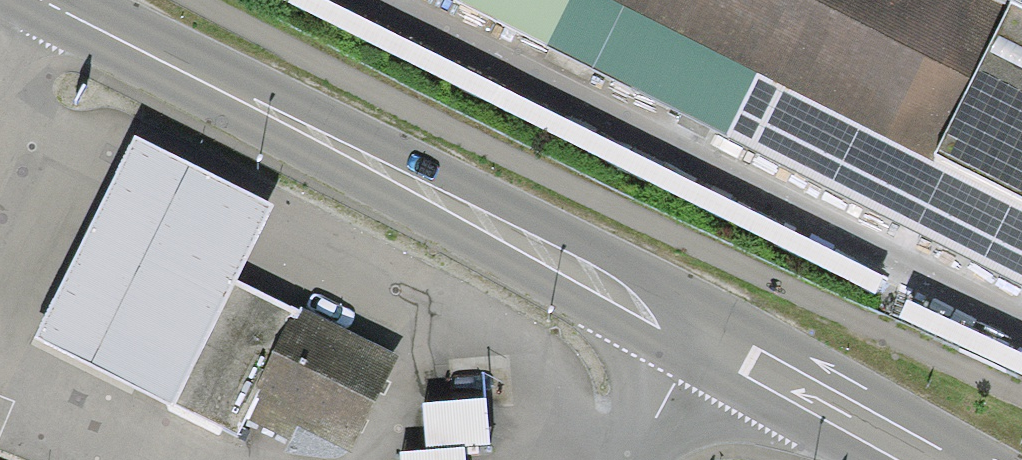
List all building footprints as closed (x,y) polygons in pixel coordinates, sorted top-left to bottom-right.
[(1021,293),(1021,0),(435,0),(1021,293)] [(166,413),(230,282),(264,212),(124,145),(26,346),(166,413)] [(230,282),(166,413),(263,459),(275,459),(288,433),(343,459),(348,459),(395,361),(230,282)] [(416,409),(419,459),(399,459),(460,459),(459,453),(484,452),(481,405),(416,409)]
